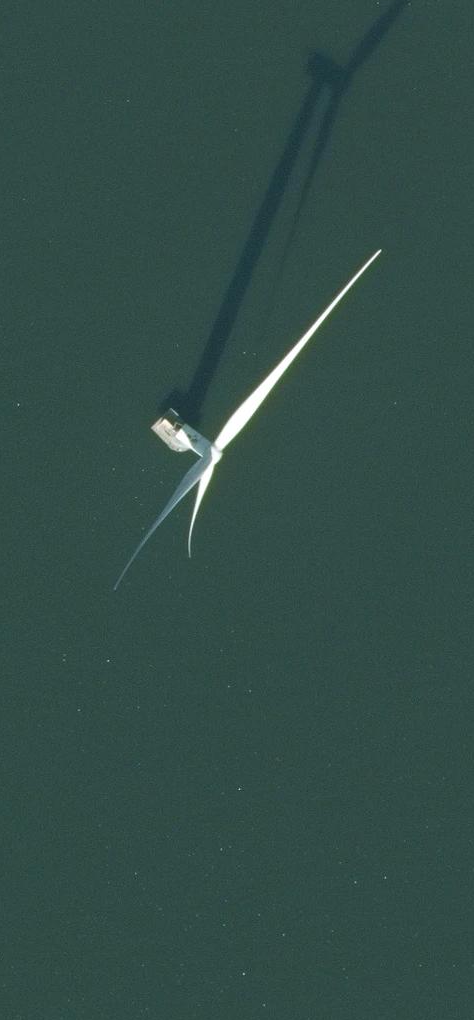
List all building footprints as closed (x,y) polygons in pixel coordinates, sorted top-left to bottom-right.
[(176,432),(175,435),(175,438),(176,440),(178,442),(179,444),(183,445),(186,445),(189,444),(190,442),(192,440),(193,437),(193,435),(192,432),(190,430),(187,428),(185,427),(182,427),(180,428),(178,430),(176,432)]
